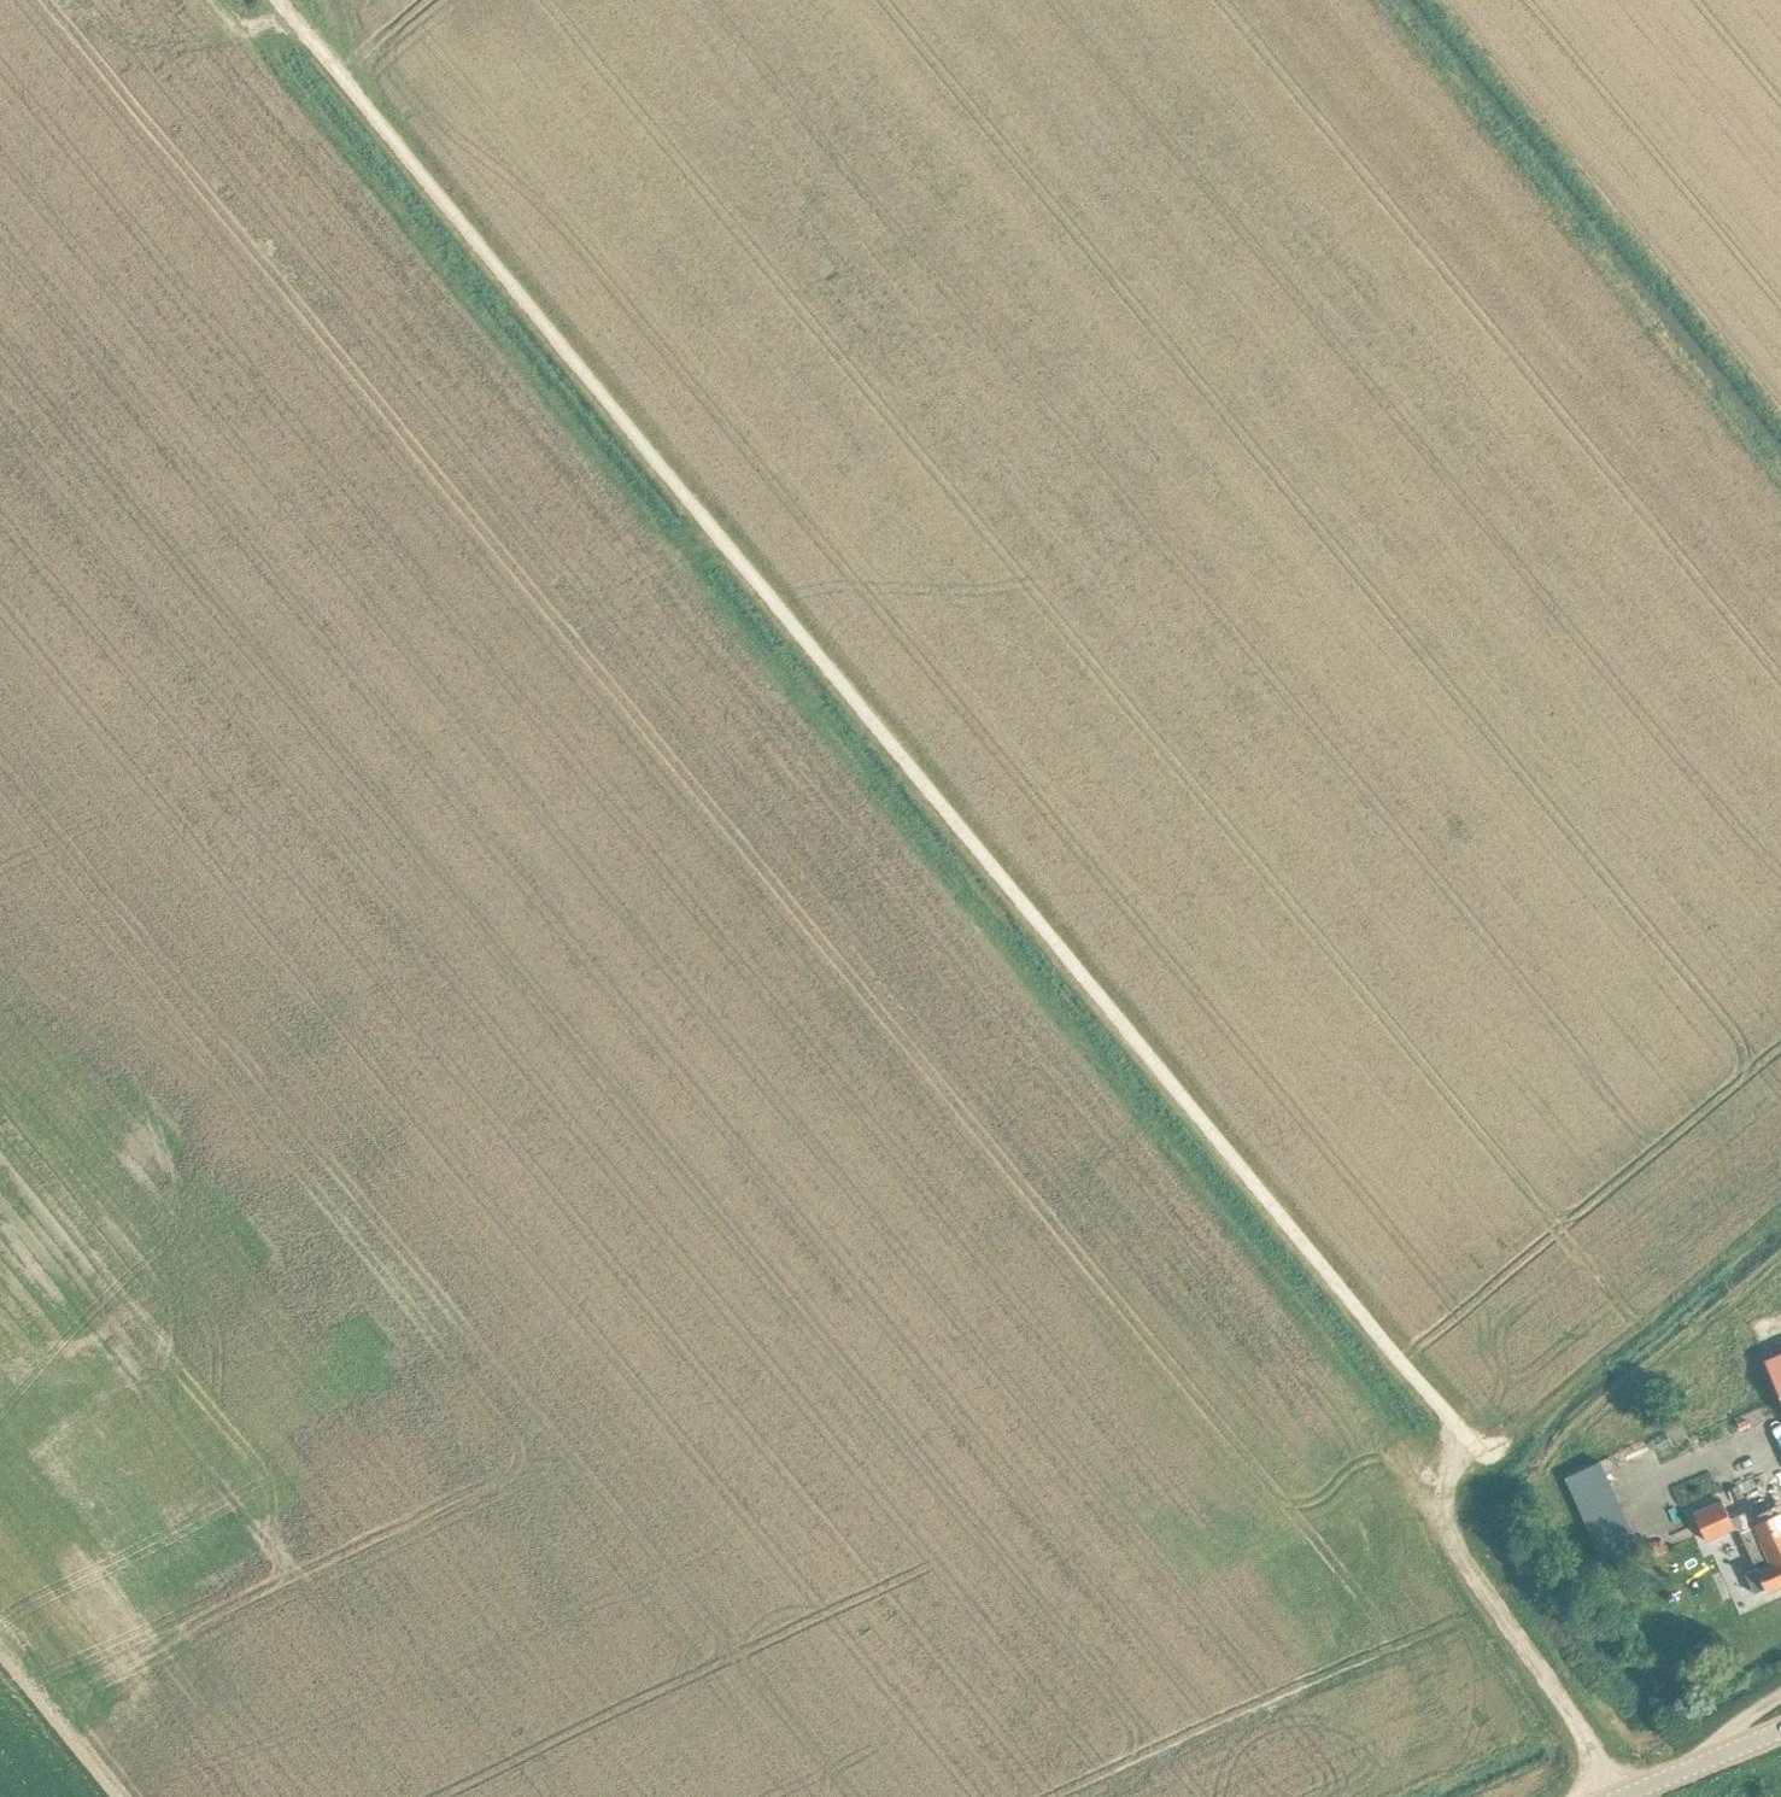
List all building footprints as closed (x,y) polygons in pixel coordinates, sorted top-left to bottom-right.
[(1764,1358),(1780,1397),(1780,1351),(1764,1358)] [(1617,1536),(1651,1522),(1622,1449),(1588,1462),(1617,1536)] [(1708,1540),(1736,1527),(1723,1499),(1695,1512),(1708,1540)] [(1780,1585),(1780,1517),(1763,1525),(1761,1520),(1740,1530),(1757,1567),(1745,1572),(1754,1592),(1766,1587),(1767,1591),(1780,1585)]
